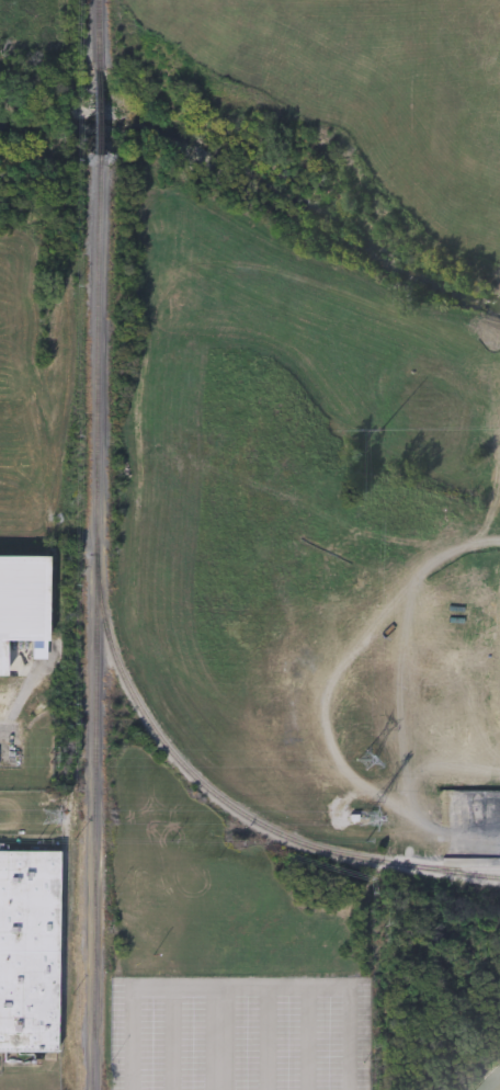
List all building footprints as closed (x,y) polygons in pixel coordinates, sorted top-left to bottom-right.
[(4,674),(0,674),(0,554),(48,555),(47,639),(5,639),(4,674)] [(57,1052),(0,1051),(0,851),(58,851),(57,1052)]
